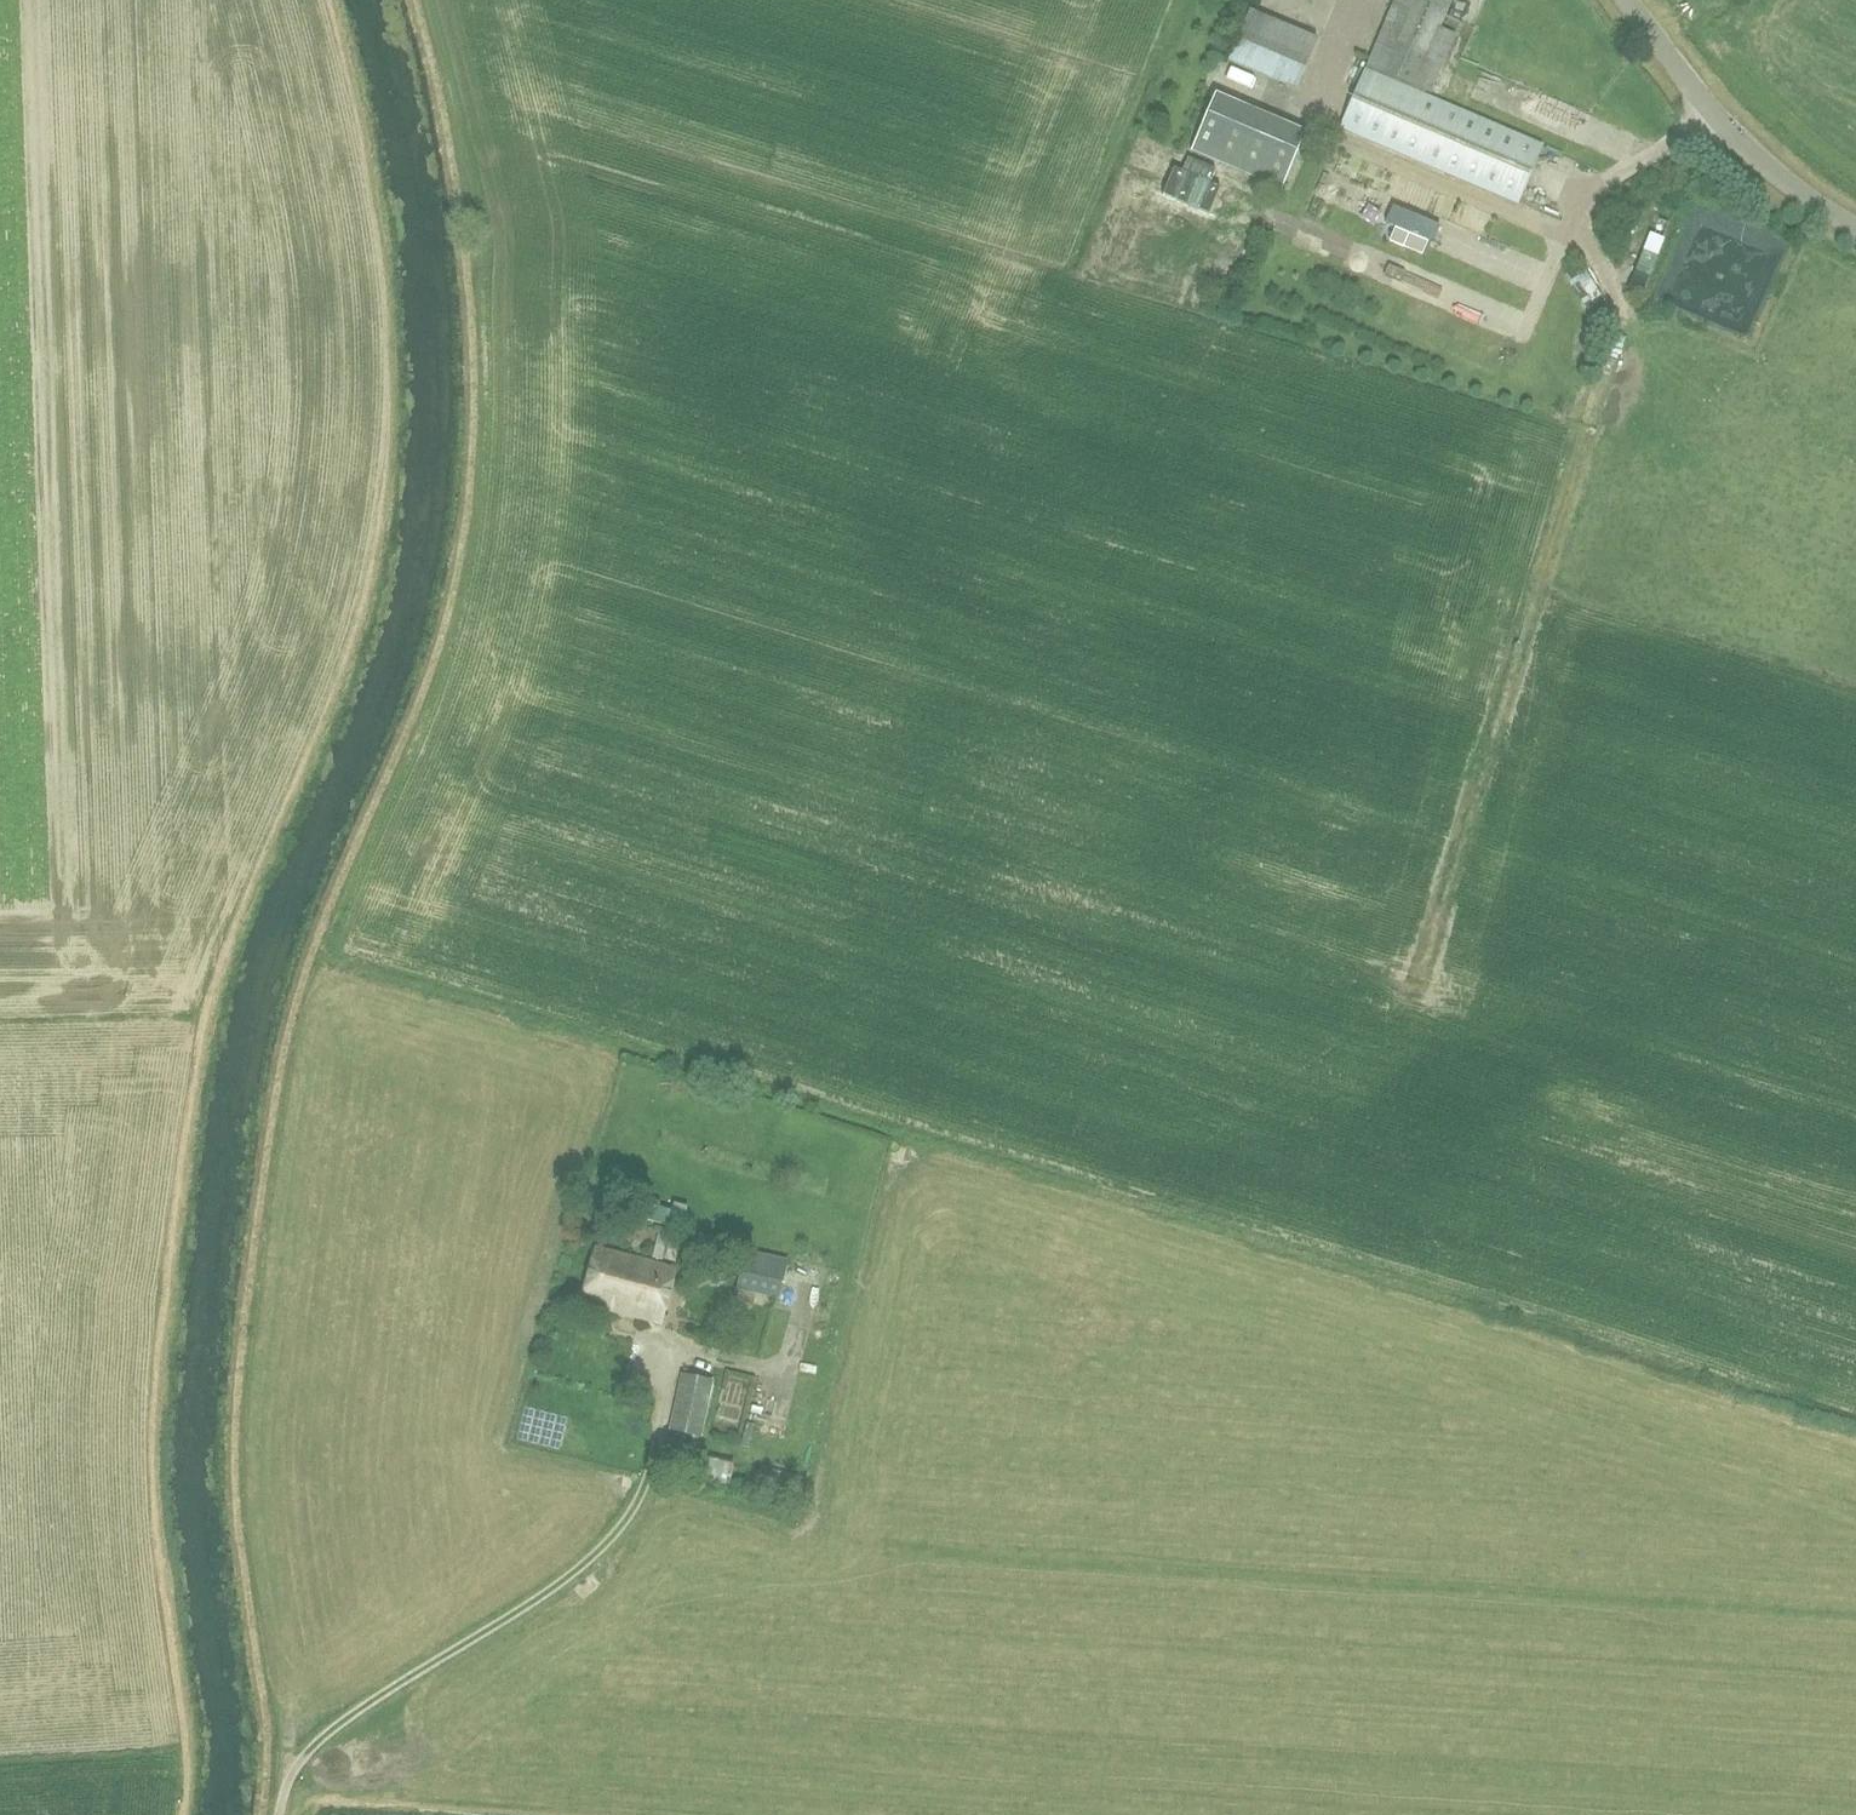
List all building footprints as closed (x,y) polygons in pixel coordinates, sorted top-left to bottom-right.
[(1471,115),(1430,97),(1457,35),(1441,28),(1454,0),(1416,0),(1416,1),(1413,0),(1397,0),(1342,127),(1519,204),(1544,147),(1471,115)] [(1306,68),(1319,38),(1250,10),(1238,39),(1306,68)] [(1282,189),(1305,134),(1214,96),(1191,150),(1282,189)] [(1379,200),(1372,217),(1443,246),(1450,229),(1379,200)] [(1572,278),(1588,308),(1599,302),(1583,272),(1572,278)] [(641,1202),(637,1217),(684,1230),(688,1215),(641,1202)] [(651,1258),(670,1264),(677,1239),(657,1234),(651,1258)] [(663,1323),(677,1269),(596,1248),(582,1302),(663,1323)] [(779,1298),(788,1260),(745,1250),(737,1288),(779,1298)] [(681,1373),(669,1430),(702,1438),(714,1380),(681,1373)] [(723,1375),(718,1399),(741,1404),(747,1380),(723,1375)]
